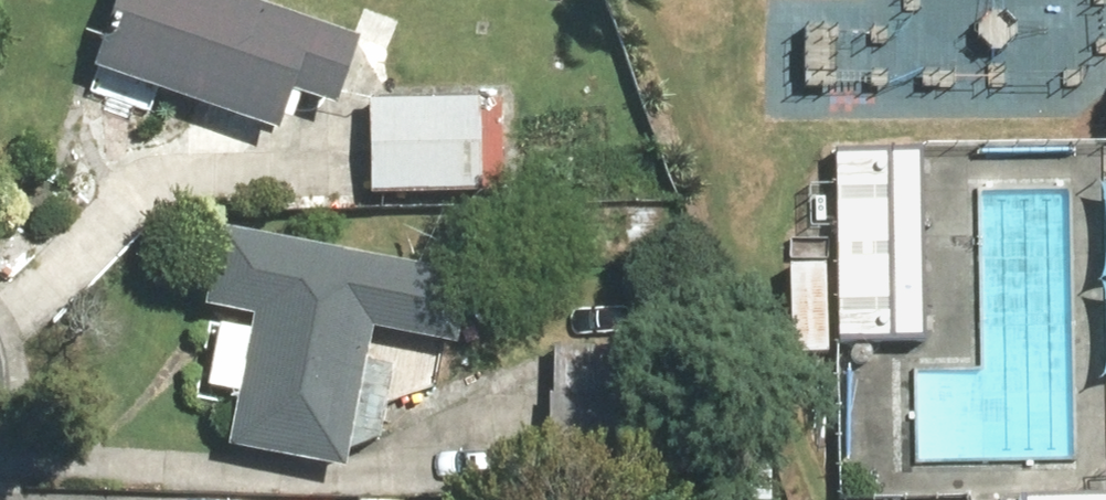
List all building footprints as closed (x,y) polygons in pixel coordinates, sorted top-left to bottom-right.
[(214,113),(203,152),(239,163),(250,123),(280,132),(291,92),(331,103),(352,33),(238,0),(113,0),(103,36),(91,77),(86,95),(105,101),(102,112),(132,121),(134,113),(155,119),(161,97),(214,113)] [(480,191),(500,191),(499,101),(367,101),(368,198),(480,198),(480,191)] [(915,149),(834,151),(837,349),(918,348),(915,149)] [(363,366),(367,337),(454,349),(465,272),(214,236),(203,313),(248,320),(246,330),(217,326),(207,393),(237,398),(230,450),(345,466),(349,438),(382,442),(392,371),(363,366)] [(828,264),(788,263),(785,359),(825,361),(828,264)] [(621,343),(548,342),(547,457),(620,457),(621,343)]
